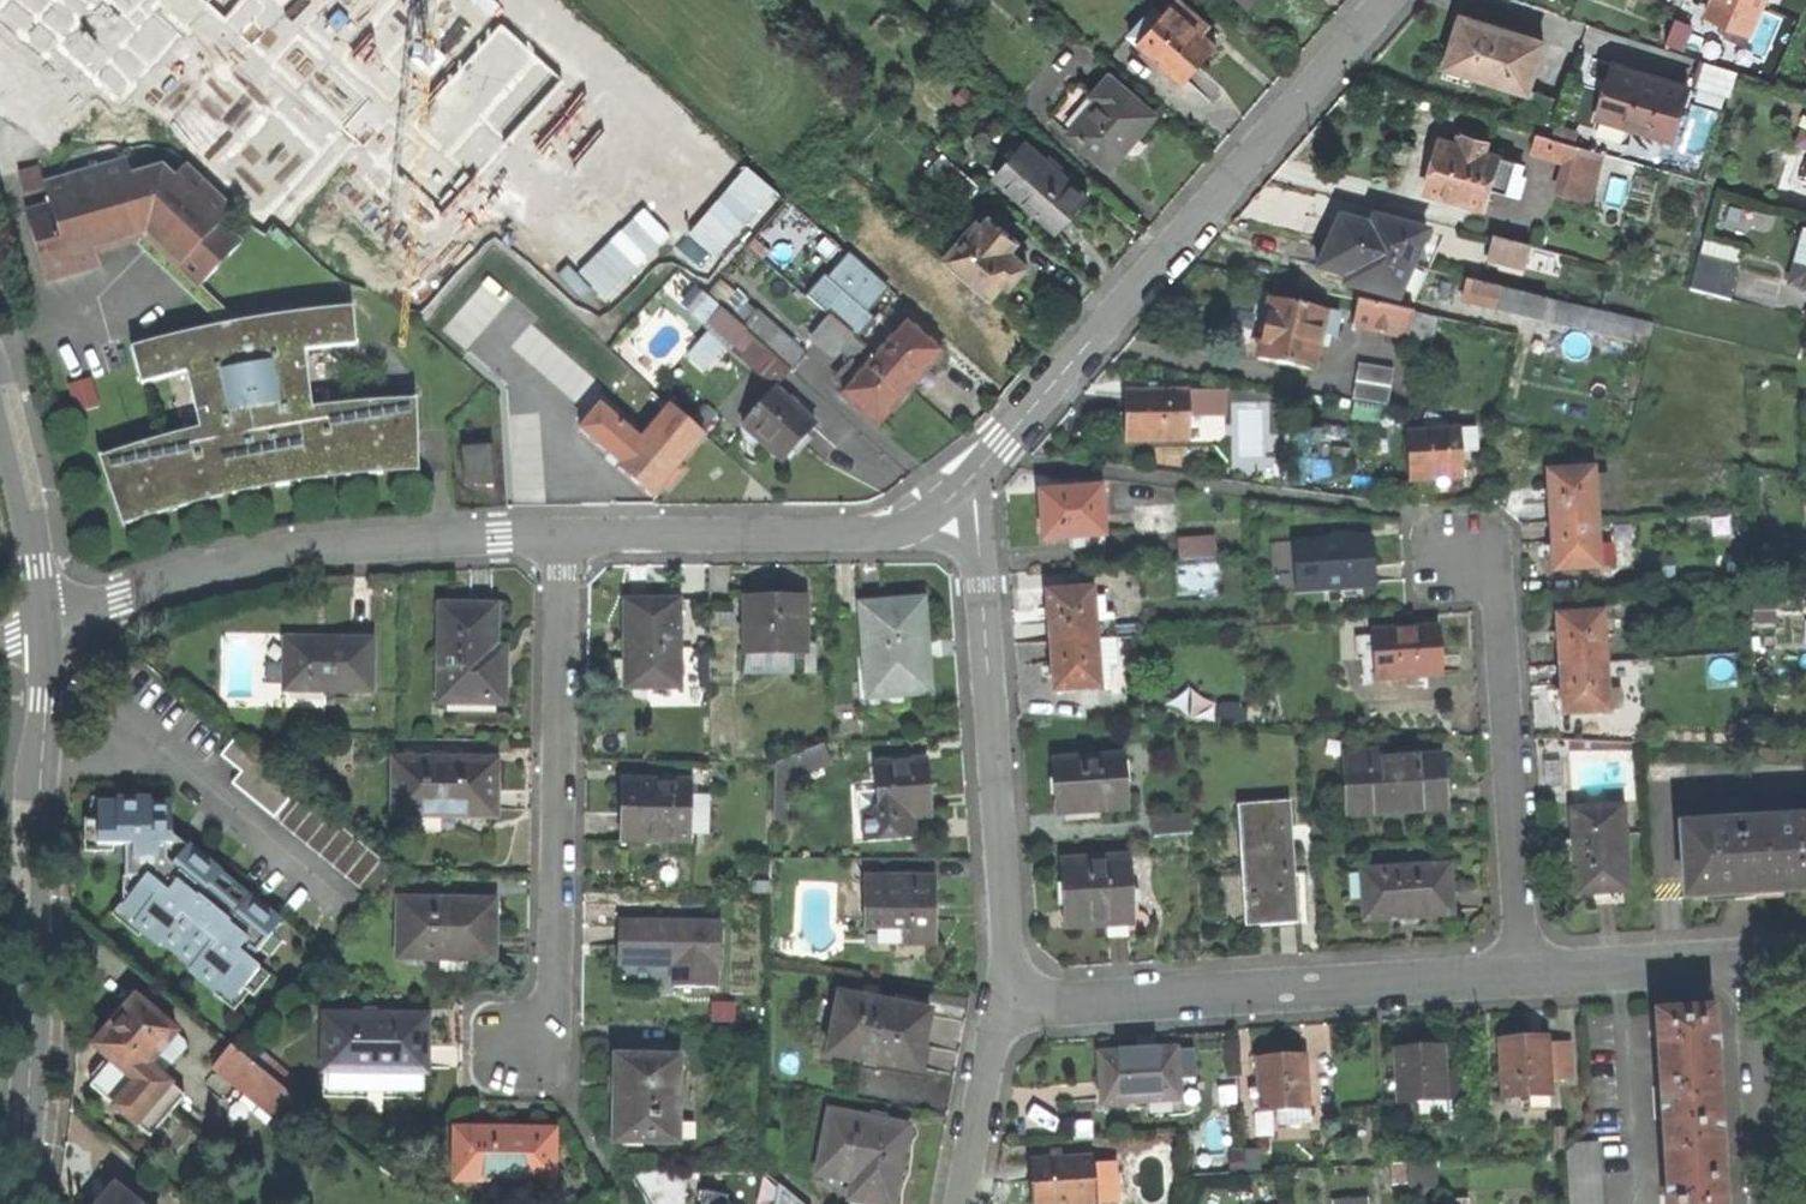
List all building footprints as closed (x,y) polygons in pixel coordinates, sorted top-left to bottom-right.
[(1217,43),(1204,31),(1209,24),(1181,0),(1176,0),(1157,24),(1147,15),(1129,34),(1182,82),(1200,62),(1217,43)] [(1766,0),(1711,0),(1705,14),(1730,25),(1726,38),(1746,46),(1766,0)] [(1681,52),(1693,23),(1677,15),(1663,45),(1681,52)] [(1447,67),(1528,92),(1545,41),(1464,16),(1456,40),(1447,67)] [(1673,139),(1690,89),(1617,64),(1608,90),(1600,115),(1607,118),(1602,135),(1659,154),(1664,137),(1673,139)] [(1733,74),(1702,64),(1695,83),(1726,93),(1733,74)] [(1051,117),(1108,167),(1131,141),(1155,113),(1111,74),(1094,94),(1080,83),(1051,117)] [(1521,128),(1537,133),(1551,137),(1561,103),(1532,94),(1521,128)] [(1707,156),(1720,109),(1695,102),(1682,148),(1707,156)] [(1589,193),(1602,153),(1551,137),(1537,133),(1532,151),(1572,164),(1566,186),(1589,193)] [(1426,190),(1484,207),(1489,188),(1506,194),(1515,162),(1484,153),(1486,142),(1466,137),(1462,147),(1440,140),(1433,164),(1426,190)] [(1025,140),(996,174),(1059,229),(1072,214),(1088,196),(1059,171),(1064,166),(1052,155),(1048,160),(1025,140)] [(968,199),(981,183),(943,150),(930,166),(968,199)] [(197,285),(242,241),(221,221),(233,208),(187,164),(177,175),(163,166),(132,175),(126,157),(44,181),(49,201),(23,208),(33,242),(44,239),(61,235),(56,216),(81,209),(91,244),(146,228),(162,238),(157,242),(197,285)] [(1609,202),(1627,204),(1630,176),(1612,174),(1609,202)] [(987,294),(1002,278),(1008,282),(1018,271),(1026,261),(1009,246),(1017,238),(991,215),(983,223),(977,218),(944,256),(987,294)] [(1334,234),(1330,245),(1429,272),(1438,251),(1422,245),(1427,235),(1375,221),(1370,230),(1339,222),(1334,234)] [(1788,280),(1805,285),(1805,227),(1803,226),(1788,280)] [(1485,259),(1552,278),(1558,255),(1491,238),(1485,259)] [(1349,278),(1346,285),(1398,301),(1401,294),(1418,298),(1429,272),(1330,245),(1324,260),(1319,270),(1349,278)] [(1690,290),(1733,300),(1743,265),(1699,253),(1690,290)] [(806,297),(830,317),(911,388),(928,369),(943,352),(907,320),(897,330),(881,314),(876,319),(824,276),(806,297)] [(1587,367),(1595,337),(1631,345),(1638,321),(1467,281),(1463,299),(1494,305),(1495,309),(1541,322),(1533,354),(1587,367)] [(1335,337),(1340,317),(1324,315),(1325,311),(1273,300),(1267,329),(1260,359),(1313,372),(1321,334),(1335,337)] [(1353,328),(1409,338),(1415,313),(1360,300),(1353,328)] [(708,323),(764,376),(780,359),(744,325),(724,306),(708,323)] [(232,325),(131,350),(141,387),(187,378),(200,433),(100,461),(122,529),(285,488),(422,470),(416,399),(316,408),(308,352),(357,346),(352,309),(232,325)] [(759,309),(744,325),(780,359),(794,372),(809,355),(759,309)] [(830,317),(811,336),(832,357),(838,352),(851,364),(840,376),(850,385),(842,393),(878,424),(896,405),(911,388),(830,317)] [(1354,400),(1391,406),(1397,369),(1361,364),(1354,400)] [(776,389),(744,425),(785,461),(799,446),(817,425),(776,389)] [(1190,442),(1190,390),(1127,392),(1127,418),(1128,443),(1190,442)] [(38,421),(43,419),(35,395),(26,398),(31,416),(33,422),(38,421)] [(583,430),(621,465),(643,441),(604,406),(583,430)] [(621,465),(620,467),(652,497),(665,483),(671,489),(679,480),(686,472),(680,466),(706,438),(673,408),(643,441),(621,465)] [(1447,481),(1464,480),(1463,451),(1479,451),(1478,428),(1464,429),(1460,428),(1408,432),(1410,483),(1447,481)] [(472,485),(498,483),(495,449),(470,451),(472,485)] [(1550,496),(1552,522),(1596,520),(1594,470),(1548,473),(1550,496)] [(1045,542),(1107,537),(1103,489),(1042,493),(1043,517),(1045,542)] [(1554,572),(1600,570),(1596,520),(1552,522),(1553,548),(1554,572)] [(1372,537),(1295,543),(1298,595),(1376,589),(1374,560),(1372,537)] [(1179,561),(1215,558),(1214,539),(1177,541),(1179,561)] [(1051,617),(1052,643),(1098,640),(1117,639),(1116,610),(1105,611),(1104,597),(1095,598),(1095,591),(1049,594),(1051,617)] [(927,593),(858,598),(866,699),(935,694),(927,593)] [(626,692),(681,692),(681,595),(626,595),(626,653),(626,692)] [(805,595),(746,595),(746,652),(738,652),(738,677),(794,677),(794,655),(805,655),(805,595)] [(433,707),(505,708),(507,643),(500,643),(501,597),(435,596),(433,707)] [(1559,640),(1561,666),(1606,663),(1603,615),(1557,617),(1559,640)] [(1438,627),(1376,631),(1377,659),(1365,660),(1366,674),(1378,674),(1379,683),(1442,679),(1440,652),(1438,627)] [(1055,692),(1102,690),(1098,640),(1052,643),(1054,669),(1055,692)] [(287,648),(286,696),(372,696),(373,643),(346,643),(325,643),(325,648),(287,648)] [(1563,716),(1608,714),(1606,663),(1561,666),(1562,695),(1563,716)] [(236,739),(220,758),(243,777),(233,788),(275,823),(301,792),(236,739)] [(805,776),(829,766),(822,747),(798,758),(805,776)] [(499,753),(392,753),(392,817),(499,817),(499,753)] [(1347,818),(1445,810),(1443,786),(1441,759),(1384,762),(1383,753),(1343,755),(1347,818)] [(780,787),(805,776),(798,758),(773,768),(772,822),(780,823),(780,787)] [(1057,816),(1127,812),(1125,758),(1055,761),(1056,785),(1057,816)] [(927,763),(875,766),(879,817),(863,817),(864,845),(914,843),(913,820),(931,819),(929,790),(927,763)] [(621,845),(691,846),(692,775),(623,774),(622,817),(621,845)] [(176,796),(86,799),(88,852),(130,851),(131,859),(131,876),(153,871),(162,878),(171,867),(168,850),(177,850),(176,796)] [(1296,927),(1289,805),(1247,807),(1253,930),(1271,929),(1296,927)] [(1575,854),(1577,895),(1627,892),(1622,809),(1572,812),(1575,854)] [(1796,821),(1800,893),(1805,893),(1805,820),(1796,821)] [(1151,837),(1192,835),(1191,821),(1150,823),(1151,837)] [(1737,897),(1800,893),(1796,821),(1681,828),(1685,900),(1737,897)] [(191,847),(174,870),(209,897),(267,942),(273,934),(285,920),(191,847)] [(1133,926),(1129,860),(1062,863),(1063,900),(1064,930),(1133,926)] [(153,871),(116,919),(231,1008),(262,969),(252,962),(259,952),(267,942),(209,897),(174,870),(171,867),(162,878),(153,871)] [(1408,920),(1451,917),(1449,867),(1362,873),(1365,923),(1408,920)] [(935,881),(863,882),(863,929),(902,930),(901,947),(936,947),(935,911),(935,881)] [(395,893),(394,959),(497,962),(498,895),(395,893)] [(710,992),(711,969),(720,970),(720,919),(620,918),(619,950),(619,968),(667,969),(667,991),(710,992)] [(285,943),(273,934),(267,942),(259,952),(271,961),(285,943)] [(272,977),(262,969),(231,1008),(237,1013),(249,997),(254,1001),(272,977)] [(929,1016),(839,998),(827,1057),(917,1075),(922,1052),(929,1016)] [(150,1143),(173,1116),(136,1085),(177,1037),(136,1001),(118,1021),(109,1031),(102,1030),(95,1038),(99,1044),(95,1049),(111,1065),(90,1090),(150,1143)] [(1717,1008),(1663,1011),(1666,1063),(1670,1120),(1724,1116),(1717,1008)] [(322,1009),(321,1073),(429,1074),(430,1010),(322,1009)] [(1500,1027),(1501,1046),(1533,1044),(1532,1025),(1500,1027)] [(1559,1043),(1546,1044),(1548,1069),(1560,1068),(1559,1043)] [(1501,1046),(1495,1046),(1498,1101),(1549,1098),(1548,1069),(1546,1044),(1539,1044),(1533,1044),(1501,1046)] [(293,1099),(232,1049),(214,1070),(275,1121),(293,1099)] [(611,1143),(681,1144),(682,1051),(613,1049),(611,1143)] [(1419,1051),(1390,1053),(1394,1107),(1419,1105),(1420,1119),(1445,1117),(1441,1050),(1419,1051)] [(1102,1107),(1144,1105),(1146,1120),(1197,1117),(1191,1053),(1176,1054),(1175,1051),(1137,1054),(1098,1057),(1102,1107)] [(1286,1060),(1254,1062),(1258,1117),(1283,1115),(1284,1128),(1310,1126),(1306,1058),(1286,1060)] [(828,1114),(815,1178),(852,1186),(848,1202),(859,1203),(893,1203),(900,1168),(907,1130),(828,1114)] [(1724,1116),(1670,1120),(1673,1169),(1676,1203),(1730,1203),(1724,1116)] [(506,1132),(457,1132),(456,1182),(554,1183),(554,1133),(506,1132)] [(1563,1155),(1566,1203),(1598,1203),(1594,1146),(1573,1146),(1563,1155)] [(1262,1151),(1250,1151),(1250,1171),(1262,1171),(1262,1151)] [(1095,1198),(1116,1198),(1115,1167),(1093,1168),(1092,1158),(1029,1163),(1031,1191),(1032,1203),(1095,1203),(1095,1198)] [(1405,1165),(1391,1166),(1391,1184),(1405,1184),(1405,1165)] [(114,1189),(103,1203),(133,1203),(114,1189)]
